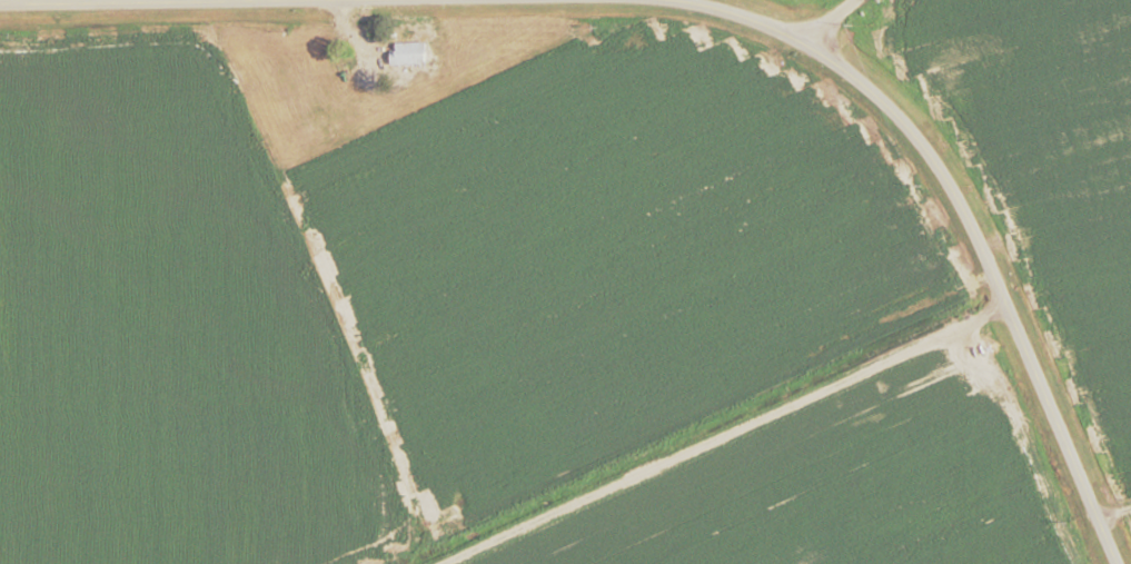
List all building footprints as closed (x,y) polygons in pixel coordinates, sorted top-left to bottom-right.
[(425,68),(425,45),(390,45),(390,68),(425,68)]
